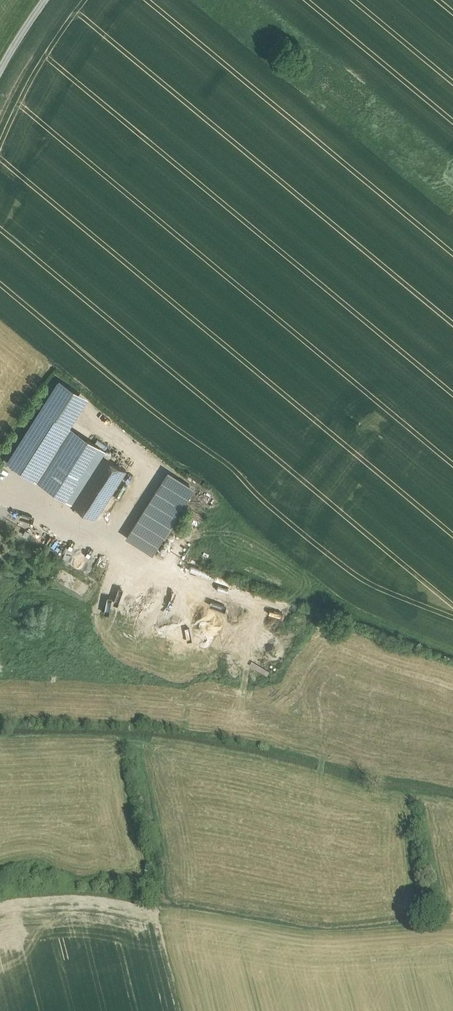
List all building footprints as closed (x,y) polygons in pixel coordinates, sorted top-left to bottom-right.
[(53,392),(9,460),(37,478),(69,427),(55,418),(66,400),(53,392)] [(69,427),(37,478),(73,501),(103,454),(105,450),(69,427)] [(103,454),(73,501),(72,502),(96,517),(127,469),(103,454)] [(161,489),(129,538),(153,553),(184,504),(161,489)]
